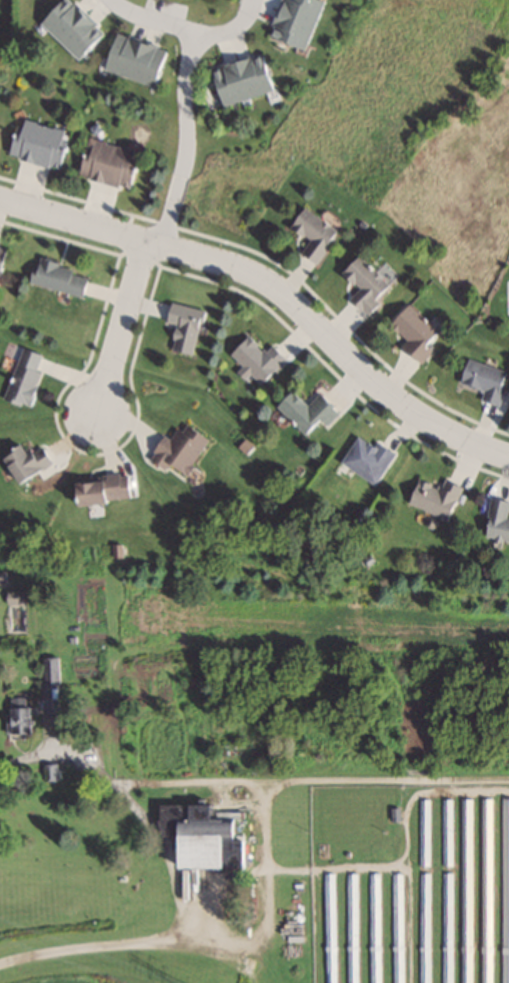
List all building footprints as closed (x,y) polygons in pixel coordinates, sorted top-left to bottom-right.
[(82,61),(108,33),(72,0),(63,0),(41,23),(82,61)] [(271,36),(311,49),(328,0),(283,0),(271,36)] [(160,86),(170,49),(117,34),(107,71),(160,86)] [(224,106),(280,91),(269,52),(213,68),(224,106)] [(11,156),(64,169),(73,132),(21,119),(11,156)] [(81,176),(132,188),(141,149),(90,138),(81,176)] [(312,240),(303,253),(320,264),(341,231),(305,207),(292,227),(312,240)] [(10,245),(0,243),(0,284),(10,245)] [(361,290),(352,299),(368,315),(394,288),(360,255),(343,273),(361,290)] [(87,295),(92,271),(36,259),(31,283),(87,295)] [(206,309),(173,301),(167,321),(178,324),(172,349),(195,355),(206,309)] [(391,325),(408,341),(404,346),(423,364),(436,349),(430,344),(441,332),(410,304),(391,325)] [(232,353),(263,384),(289,358),(273,343),(266,350),(250,334),(232,353)] [(12,396),(31,401),(43,352),(24,348),(12,396)] [(497,406),(507,371),(462,358),(455,383),(480,390),(478,400),(497,406)] [(324,429),(341,412),(321,393),(310,405),(294,389),(277,406),(307,436),(319,424),(324,429)] [(153,455),(187,477),(212,438),(186,421),(173,440),(166,436),(153,455)] [(343,462),(379,484),(397,454),(362,432),(343,462)] [(44,445),(34,453),(26,443),(6,457),(25,482),(55,461),(44,445)] [(75,479),(78,504),(134,499),(131,474),(75,479)] [(404,503),(447,520),(460,487),(440,479),(437,487),(414,478),(404,503)] [(506,516),(508,501),(487,497),(480,536),(508,541),(508,517),(506,516)] [(11,601),(23,601),(23,590),(10,590),(11,601)] [(11,705),(11,731),(39,731),(39,705),(11,705)] [(491,797),(480,797),(480,982),(491,982),(491,797)] [(418,865),(428,865),(428,798),(418,798),(418,865)] [(452,798),(441,798),(441,865),(452,865),(452,798)] [(472,798),(462,798),(460,982),(471,982),(472,798)] [(242,867),(242,839),(233,839),(233,817),(205,817),(205,803),(155,804),(155,835),(167,835),(167,868),(242,867)] [(323,872),(323,982),(334,982),(334,872),(323,872)] [(357,872),(346,872),(346,982),(357,982),(357,872)] [(380,872),(369,872),(369,982),(380,982),(380,872)] [(403,872),(392,872),(392,982),(403,982),(403,872)] [(429,872),(419,872),(419,982),(429,982),(429,872)] [(442,872),(441,982),(452,982),(452,872),(442,872)]
